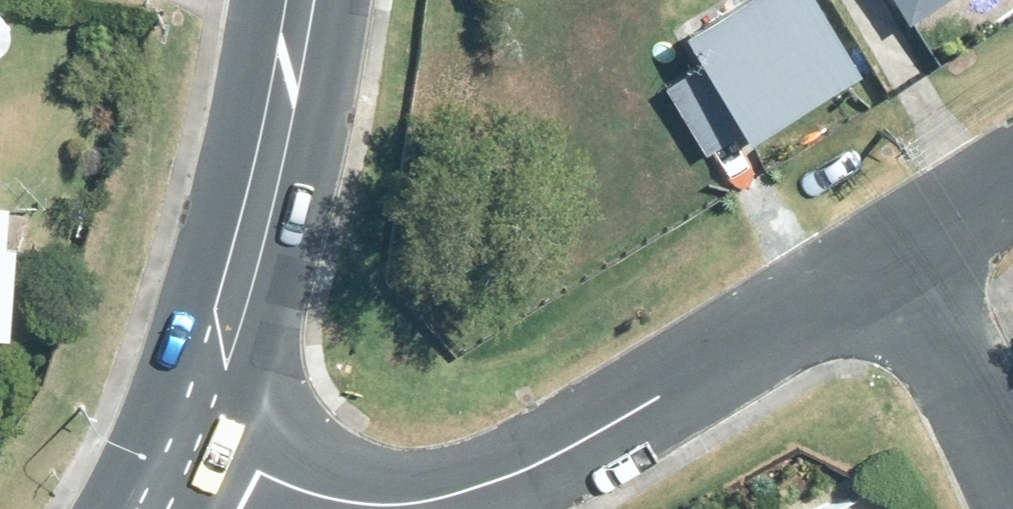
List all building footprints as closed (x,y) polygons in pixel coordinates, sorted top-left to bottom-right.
[(668,24),(730,131),(840,68),(801,0),(709,0),(668,24)] [(894,17),(922,0),(883,0),(894,17)] [(5,324),(11,232),(0,232),(0,323),(5,324)] [(831,493),(795,508),(838,508),(831,493)]
